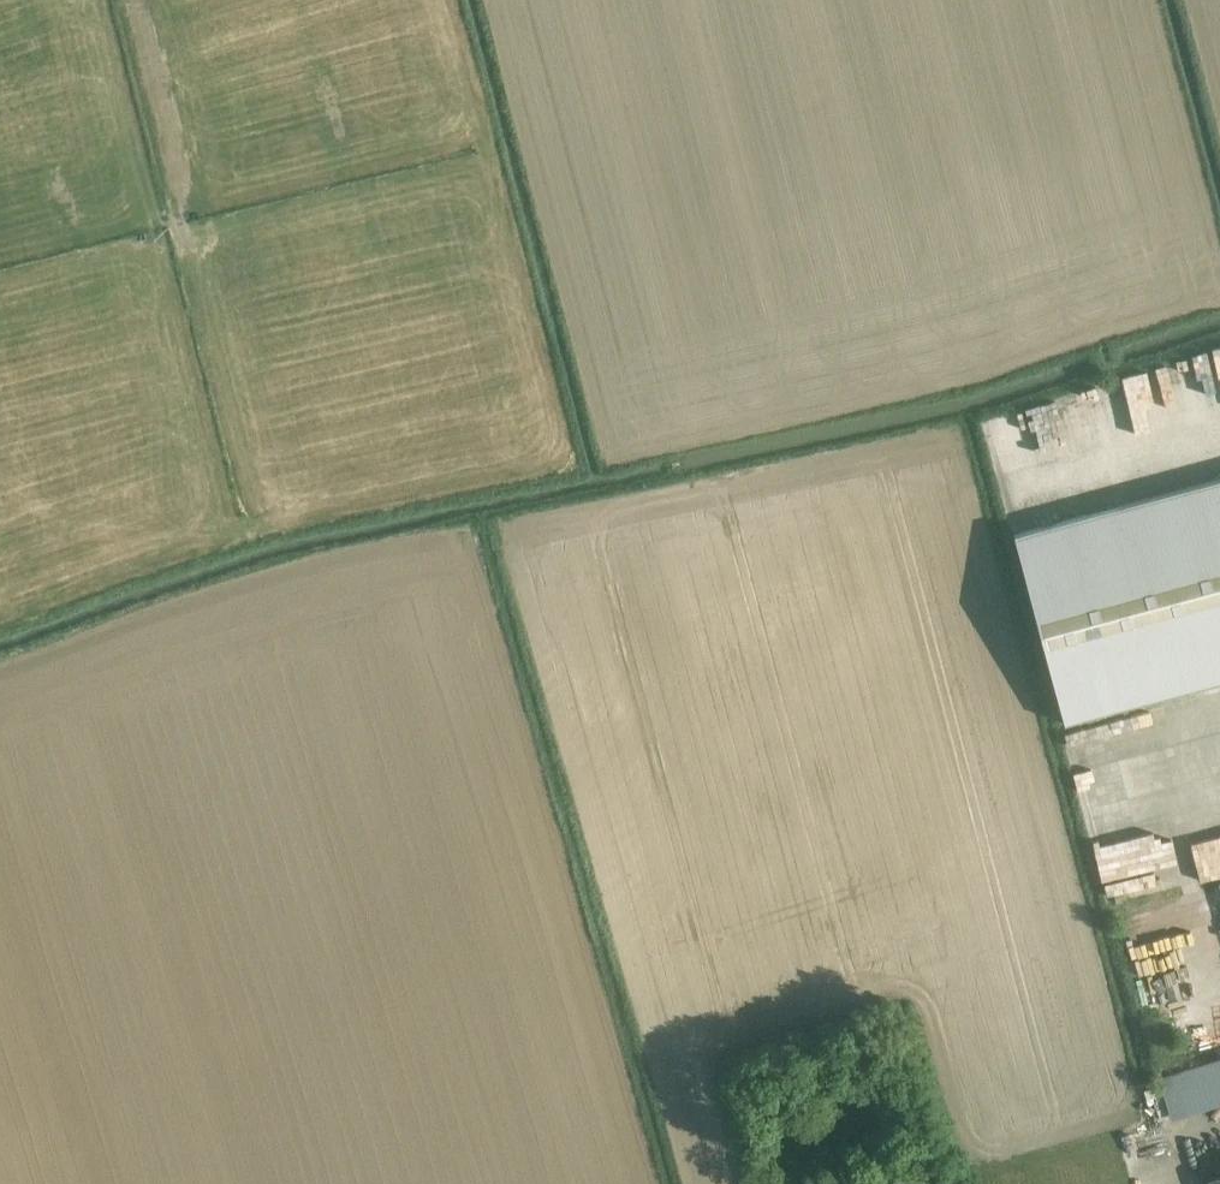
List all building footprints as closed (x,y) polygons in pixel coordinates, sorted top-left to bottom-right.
[(1016,532),(1063,722),(1219,679),(1219,477),(1016,532)] [(1160,1073),(1170,1115),(1219,1103),(1219,1058),(1160,1073)] [(1207,1177),(1209,1183),(1219,1183),(1219,1172),(1207,1177)]
